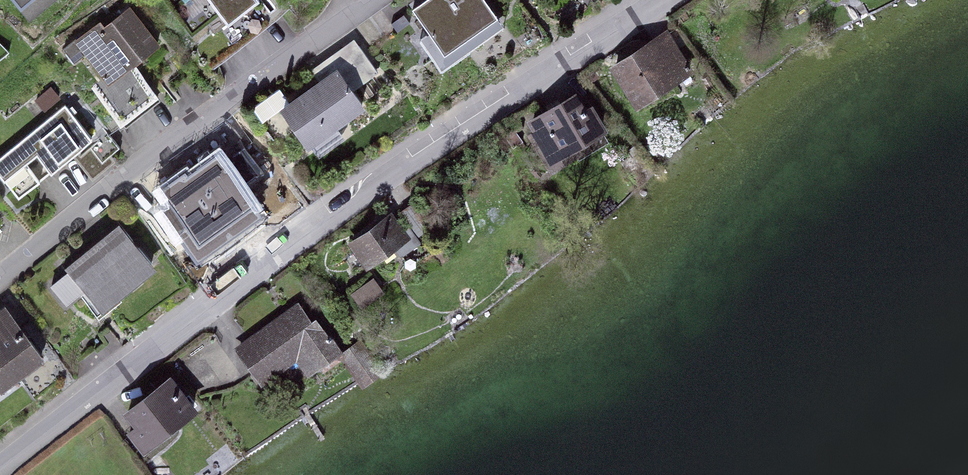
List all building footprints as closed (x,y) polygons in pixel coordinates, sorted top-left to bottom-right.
[(32,9),(43,0),(24,0),(32,9)] [(230,17),(251,0),(217,0),(230,17)] [(442,63),(503,20),(489,0),(423,0),(417,4),(434,28),(423,36),(442,63)] [(100,21),(78,39),(109,77),(130,60),(155,40),(129,7),(105,27),(100,21)] [(609,65),(634,102),(685,68),(660,31),(609,65)] [(130,60),(109,77),(98,86),(121,115),(153,89),(130,60)] [(309,140),(361,102),(336,69),(285,107),(309,140)] [(553,160),(598,129),(571,90),(526,122),(553,160)] [(14,197),(90,135),(59,98),(0,147),(0,180),(14,197)] [(218,157),(179,185),(203,219),(238,194),(226,178),(231,175),(218,157)] [(389,207),(349,236),(369,264),(410,235),(389,207)] [(118,228),(72,265),(101,301),(147,264),(118,228)] [(50,277),(68,300),(86,285),(68,263),(50,277)] [(35,358),(0,306),(0,382),(35,358)] [(298,307),(239,347),(260,377),(297,352),(308,369),(330,354),(298,307)] [(143,445),(192,407),(169,377),(128,409),(138,423),(130,429),(143,445)]
